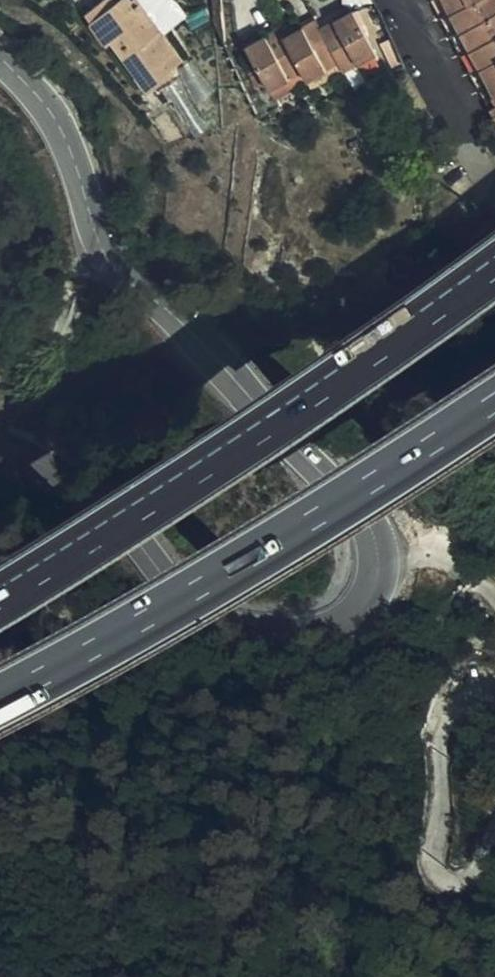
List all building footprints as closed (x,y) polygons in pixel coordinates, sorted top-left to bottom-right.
[(165,36),(137,0),(133,3),(130,0),(121,0),(119,2),(117,0),(105,0),(88,12),(111,42),(114,40),(153,89),(175,73),(172,69),(183,60),(165,36)] [(165,36),(187,17),(186,15),(182,11),(178,5),(171,0),(130,0),(133,3),(137,0),(165,36)] [(494,119),(494,0),(432,0),(494,119)] [(186,15),(187,17),(192,30),(213,21),(209,7),(186,15)] [(340,63),(345,72),(377,54),(355,13),(323,29),(318,21),(286,38),(280,29),(248,46),(270,88),(303,71),(307,80),(340,63)] [(208,45),(220,37),(214,25),(201,32),(208,45)] [(312,89),(345,72),(340,63),(307,80),(312,89)] [(275,97),(307,80),(303,71),(270,88),(275,97)]
